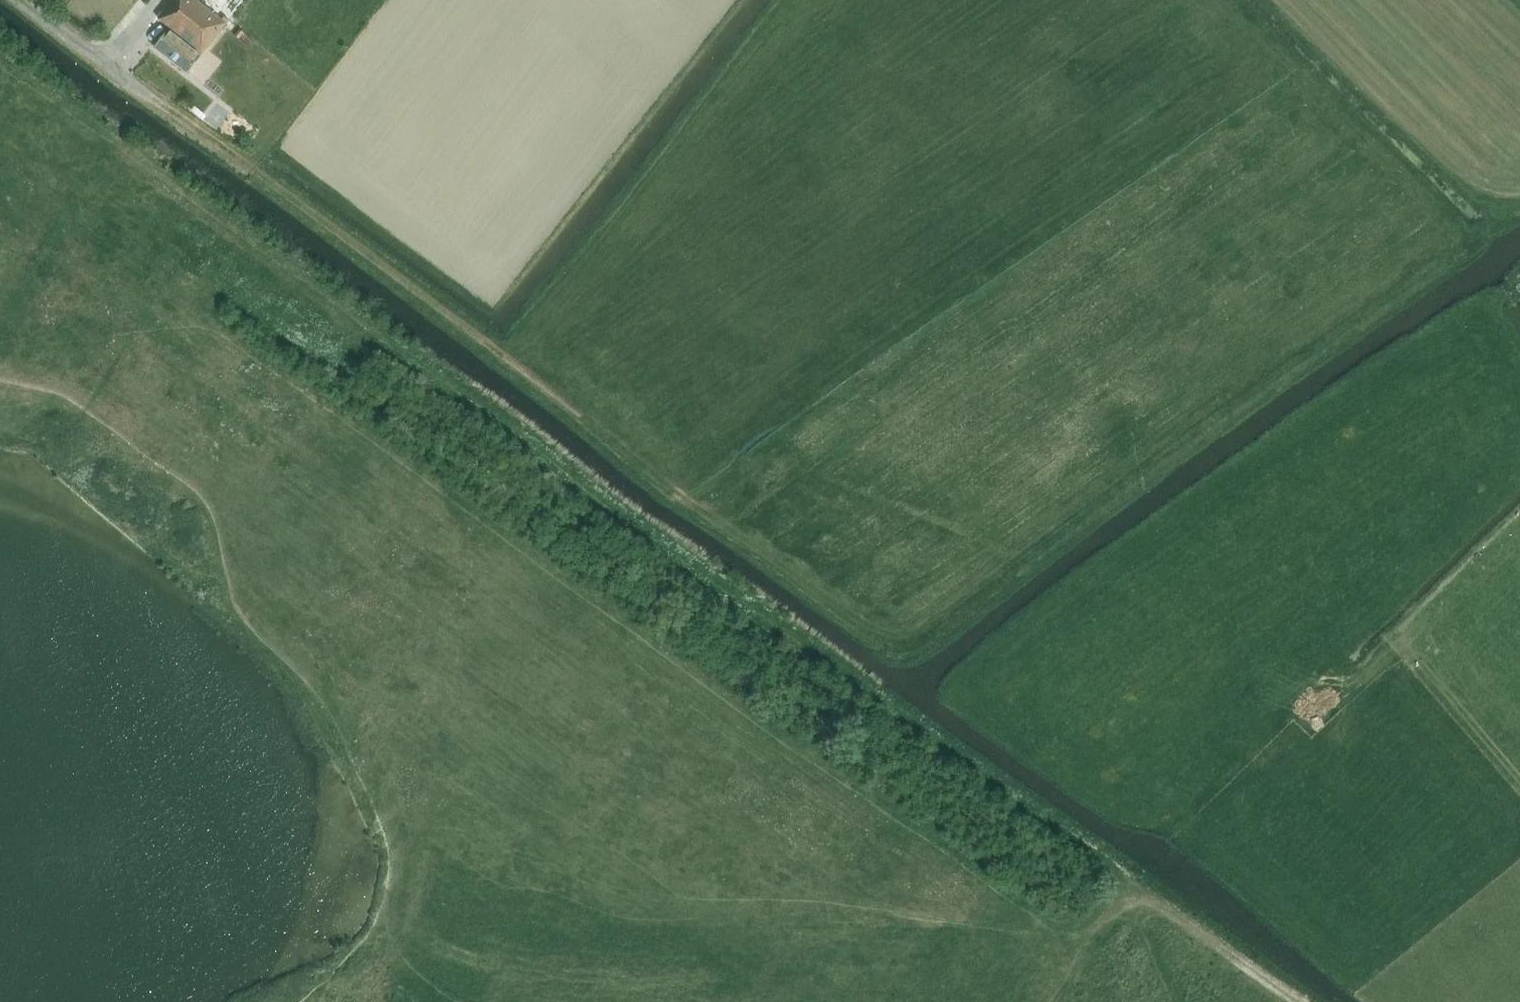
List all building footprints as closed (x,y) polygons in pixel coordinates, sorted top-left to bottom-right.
[(225,24),(196,0),(172,0),(158,18),(170,27),(154,46),(187,73),(201,56),(200,55),(225,24)] [(229,97),(214,86),(204,98),(219,109),(229,97)]
